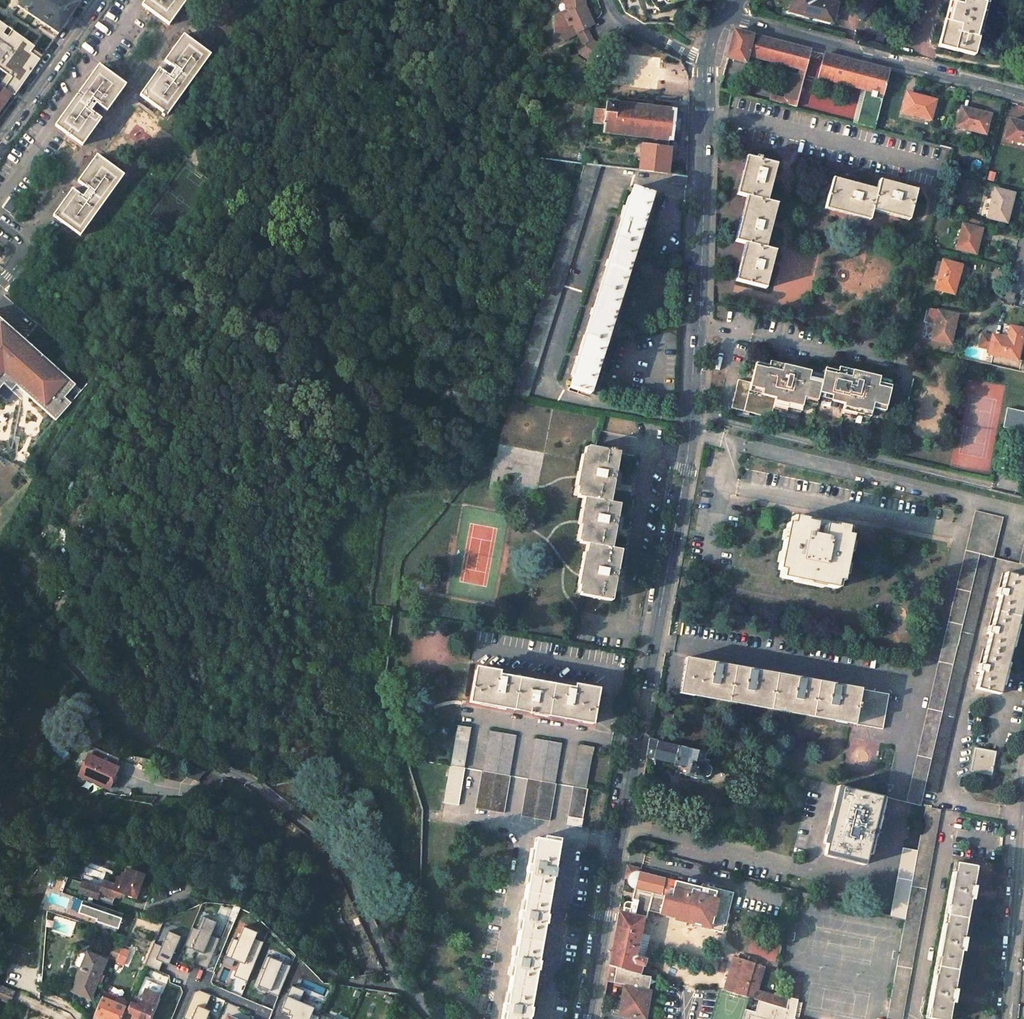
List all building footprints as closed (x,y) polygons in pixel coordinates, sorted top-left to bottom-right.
[(73,0),(26,0),(20,8),(58,34),(79,4),(73,0)] [(141,5),(169,25),(187,0),(145,0),(141,5)] [(583,0),(564,0),(566,0),(568,13),(553,18),(554,34),(561,39),(576,31),(584,27),(591,24),(583,5),(583,0)] [(654,0),(653,1),(653,2),(653,3),(653,4),(653,5),(653,6),(654,8),(654,9),(655,9),(655,10),(656,11),(657,12),(658,13),(659,13),(660,14),(661,14),(662,14),(663,15),(664,15),(665,15),(666,14),(667,14),(668,14),(669,13),(670,13),(671,12),(672,11),(673,10),(674,9),(674,8),(674,7),(675,6),(692,0),(654,0)] [(788,13),(830,23),(835,3),(823,0),(791,0),(788,13)] [(938,45),(938,47),(974,56),(989,0),(950,0),(938,45)] [(899,31),(903,17),(895,15),(891,30),(899,31)] [(30,53),(33,49),(35,47),(0,22),(0,69),(9,76),(13,78),(4,91),(10,96),(13,97),(40,60),(30,53)] [(584,43),(593,39),(584,27),(576,31),(584,43)] [(726,58),(746,63),(748,56),(799,69),(805,70),(810,50),(733,30),(726,58)] [(212,55),(184,35),(165,62),(170,65),(164,74),(159,70),(141,96),(169,115),(212,55)] [(600,49),(593,39),(584,43),(576,47),(579,53),(594,62),(600,49)] [(30,53),(40,60),(42,56),(33,49),(30,53)] [(824,54),(821,64),(817,62),(816,68),(820,69),(818,78),(873,93),(871,99),(881,102),(890,71),(835,57),(824,54)] [(127,84),(99,65),(55,126),(83,146),(102,119),(96,115),(101,108),(107,112),(127,84)] [(799,69),(798,75),(790,73),(783,98),(781,105),(795,109),(805,70),(799,69)] [(13,78),(9,76),(0,88),(4,91),(13,78)] [(5,104),(10,96),(4,91),(0,88),(0,110),(5,104)] [(935,102),(907,94),(902,113),(930,120),(935,102)] [(781,105),(783,98),(771,95),(769,102),(781,105)] [(601,133),(671,141),(674,109),(651,106),(604,101),(603,113),(593,112),(592,125),(593,125),(593,133),(601,133)] [(989,115),(962,108),(957,127),(985,134),(989,115)] [(874,130),(878,115),(868,113),(864,127),(874,130)] [(1009,121),(1004,139),(1023,144),(1023,125),(1009,121)] [(638,171),(667,175),(667,173),(669,149),(640,146),(638,171)] [(62,162),(52,155),(48,161),(58,168),(62,162)] [(124,176),(97,157),(78,183),(83,186),(78,194),(72,191),(53,217),(80,237),(124,176)] [(775,164),(745,157),(737,194),(746,197),(735,241),(745,243),(735,281),(766,288),(776,251),(765,248),(776,204),(766,201),(775,164)] [(527,398),(599,166),(584,165),(512,393),(527,398)] [(687,177),(672,175),(671,184),(686,186),(687,177)] [(877,190),(833,179),(824,208),(869,220),(871,210),(909,220),(917,191),(879,180),(877,190)] [(652,195),(632,188),(569,388),(590,394),(594,382),(592,382),(597,366),(613,318),(628,269),(644,220),(648,207),(649,207),(652,195)] [(1014,196),(995,191),(988,219),(1007,224),(1014,196)] [(982,229),(963,224),(957,249),(976,254),(982,229)] [(963,267),(943,261),(935,289),(954,294),(963,267)] [(952,345),(958,316),(939,311),(939,312),(928,310),(926,320),(936,322),(932,340),(933,340),(952,345)] [(0,319),(0,388),(4,384),(11,390),(15,386),(57,420),(70,404),(64,398),(76,384),(0,319)] [(932,340),(936,322),(926,320),(918,350),(930,352),(933,341),(933,340),(932,340)] [(1009,340),(1011,329),(1005,327),(1003,339),(1009,340)] [(1019,362),(1023,363),(1023,357),(1023,346),(1022,346),(1022,343),(1023,336),(1023,331),(1011,329),(1009,340),(1003,339),(993,337),(993,338),(982,336),(980,349),(990,351),(989,356),(1019,362)] [(949,357),(951,346),(933,341),(930,352),(949,357)] [(768,366),(755,363),(750,383),(749,391),(762,394),(762,396),(774,399),(772,408),(786,411),(787,409),(800,412),(802,403),(815,406),(817,398),(821,380),(808,377),(809,372),(778,364),(769,362),(768,366)] [(830,402),(843,405),(841,413),(855,417),(856,414),(869,418),(871,409),(884,411),(891,385),(878,382),(879,377),(849,369),(838,367),(837,371),(824,367),(821,380),(817,398),(831,401),(830,402)] [(750,383),(738,380),(735,393),(731,408),(770,417),(772,408),(774,399),(762,396),(762,394),(749,391),(750,383)] [(1009,407),(1004,426),(1023,431),(1023,411),(1009,407)] [(587,498),(609,502),(613,481),(617,481),(618,473),(614,472),(618,451),(613,450),(613,449),(608,448),(608,450),(587,445),(577,496),(587,498)] [(589,544),(611,548),(615,526),(619,527),(620,519),(617,518),(619,504),(609,502),(587,498),(579,542),(589,544)] [(935,793),(1004,519),(977,512),(904,800),(918,804),(922,790),(935,793)] [(808,520),(795,517),(793,524),(788,523),(778,569),(783,570),(782,578),(794,581),(795,578),(822,585),(822,587),(835,590),(837,582),(842,583),(852,537),(847,535),(849,529),(836,526),(836,528),(823,525),(807,521),(808,520)] [(611,548),(589,544),(580,594),(611,600),(615,580),(619,580),(621,571),(617,571),(621,550),(611,548)] [(1006,575),(1002,591),(998,590),(996,597),(1000,598),(992,629),(989,628),(987,634),(990,635),(983,666),(979,665),(977,673),(981,674),(977,689),(999,695),(1023,596),(1023,579),(1006,575)] [(713,663),(686,658),(679,694),(882,728),(888,694),(848,687),(799,678),(757,671),(713,663)] [(484,673),(474,671),(469,703),(494,708),(535,715),(571,721),(592,725),(598,693),(588,691),(589,687),(574,685),(574,687),(571,686),(570,688),(502,676),(502,674),(499,673),(499,672),(485,670),(484,673)] [(464,768),(470,729),(457,727),(450,766),(464,768)] [(508,776),(516,736),(491,732),(483,772),(508,776)] [(659,760),(674,765),(678,746),(649,739),(646,756),(659,760)] [(555,785),(562,744),(536,740),(529,780),(555,785)] [(586,790),(593,747),(580,745),(573,788),(586,790)] [(703,752),(678,746),(674,765),(673,768),(680,770),(687,772),(686,776),(700,780),(701,778),(706,780),(711,777),(713,770),(711,766),(705,764),(706,762),(701,761),(703,752)] [(998,752),(976,748),(972,773),(994,776),(998,752)] [(104,754),(102,760),(113,763),(115,757),(104,754)] [(117,771),(87,759),(79,779),(109,791),(117,771)] [(450,766),(443,803),(458,806),(465,769),(464,768),(450,766)] [(482,772),(475,809),(503,814),(510,777),(508,776),(483,772),(482,772)] [(527,780),(520,817),(549,822),(556,785),(555,785),(529,780),(527,780)] [(827,835),(823,854),(864,862),(878,794),(838,784),(827,835)] [(573,788),(568,816),(583,819),(587,790),(586,790),(573,788)] [(938,809),(923,807),(904,920),(886,1018),(902,1018),(938,809)] [(583,819),(568,816),(566,826),(581,828),(583,819)] [(535,839),(526,889),(550,893),(558,843),(535,839)] [(904,920),(915,850),(901,848),(890,916),(904,920)] [(955,864),(927,1018),(932,1018),(947,1018),(950,1003),(953,1003),(956,990),(952,989),(959,951),(963,952),(966,938),(962,937),(969,900),(972,901),(974,887),(971,887),(975,867),(955,864)] [(646,911),(665,915),(677,918),(677,920),(690,923),(689,924),(720,932),(721,931),(725,913),(727,914),(732,892),(700,884),(699,887),(673,881),(672,881),(672,882),(662,879),(663,878),(639,873),(639,869),(626,865),(624,880),(627,881),(627,883),(628,884),(628,886),(629,887),(630,888),(632,889),(633,890),(632,896),(631,904),(627,903),(626,903),(624,904),(623,905),(623,907),(622,909),(623,909),(622,914),(618,913),(614,936),(608,966),(639,974),(642,966),(643,966),(645,960),(635,957),(640,924),(652,927),(654,921),(644,919),(646,911)] [(122,900),(123,898),(137,904),(147,879),(130,873),(128,878),(126,877),(124,881),(121,880),(117,890),(103,885),(101,891),(80,884),(77,893),(110,904),(113,896),(122,900)] [(526,889),(517,939),(541,943),(550,893),(526,889)] [(79,914),(98,921),(119,928),(124,915),(97,906),(84,901),(79,914)] [(208,967),(216,937),(210,935),(214,921),(199,917),(196,929),(190,927),(181,959),(208,967)] [(98,921),(98,922),(118,929),(119,928),(98,921)] [(118,929),(98,922),(96,927),(116,935),(118,929)] [(517,939),(509,989),(533,994),(541,943),(517,939)] [(129,950),(122,947),(117,960),(124,963),(129,950)] [(295,956),(289,950),(286,958),(293,961),(295,956)] [(104,962),(89,955),(83,971),(81,970),(73,992),(89,999),(104,962)] [(744,996),(750,976),(760,979),(760,977),(764,978),(767,968),(733,957),(724,990),(744,996)] [(358,964),(352,965),(356,973),(361,972),(358,964)] [(620,1001),(627,1002),(626,1006),(631,1013),(629,1017),(640,1018),(644,1018),(650,992),(648,990),(649,986),(645,986),(647,976),(639,974),(608,966),(606,982),(611,983),(623,986),(620,1001)] [(757,990),(760,979),(750,976),(744,996),(754,999),(757,990)] [(801,978),(793,977),(788,997),(796,999),(801,978)] [(267,989),(257,985),(251,998),(254,999),(252,1001),(248,999),(243,1010),(256,1015),(260,1016),(264,1006),(261,1004),(267,989)] [(1,989),(0,990),(0,1005),(10,1009),(16,995),(1,989)] [(509,989),(503,1018),(528,1018),(533,994),(509,989)] [(770,1004),(773,995),(757,990),(754,999),(760,1001),(770,1004)] [(130,1003),(123,1018),(149,1018),(158,997),(147,992),(143,1000),(135,997),(131,1004),(130,1003)] [(93,1017),(97,1018),(119,1018),(123,1009),(113,1004),(117,997),(109,993),(108,996),(103,994),(93,1017)] [(786,1005),(787,1000),(773,995),(770,1004),(783,1008),(784,1004),(786,1005)] [(783,1008),(795,1012),(798,999),(796,999),(788,997),(787,1000),(786,1005),(784,1004),(783,1008)] [(163,1008),(159,1018),(183,1018),(184,1016),(183,1016),(185,1011),(180,1009),(182,1004),(174,1001),(170,1011),(163,1008)] [(794,1018),(795,1012),(783,1008),(770,1004),(760,1001),(757,1012),(747,1009),(744,1018),(795,1018),(794,1018)]
